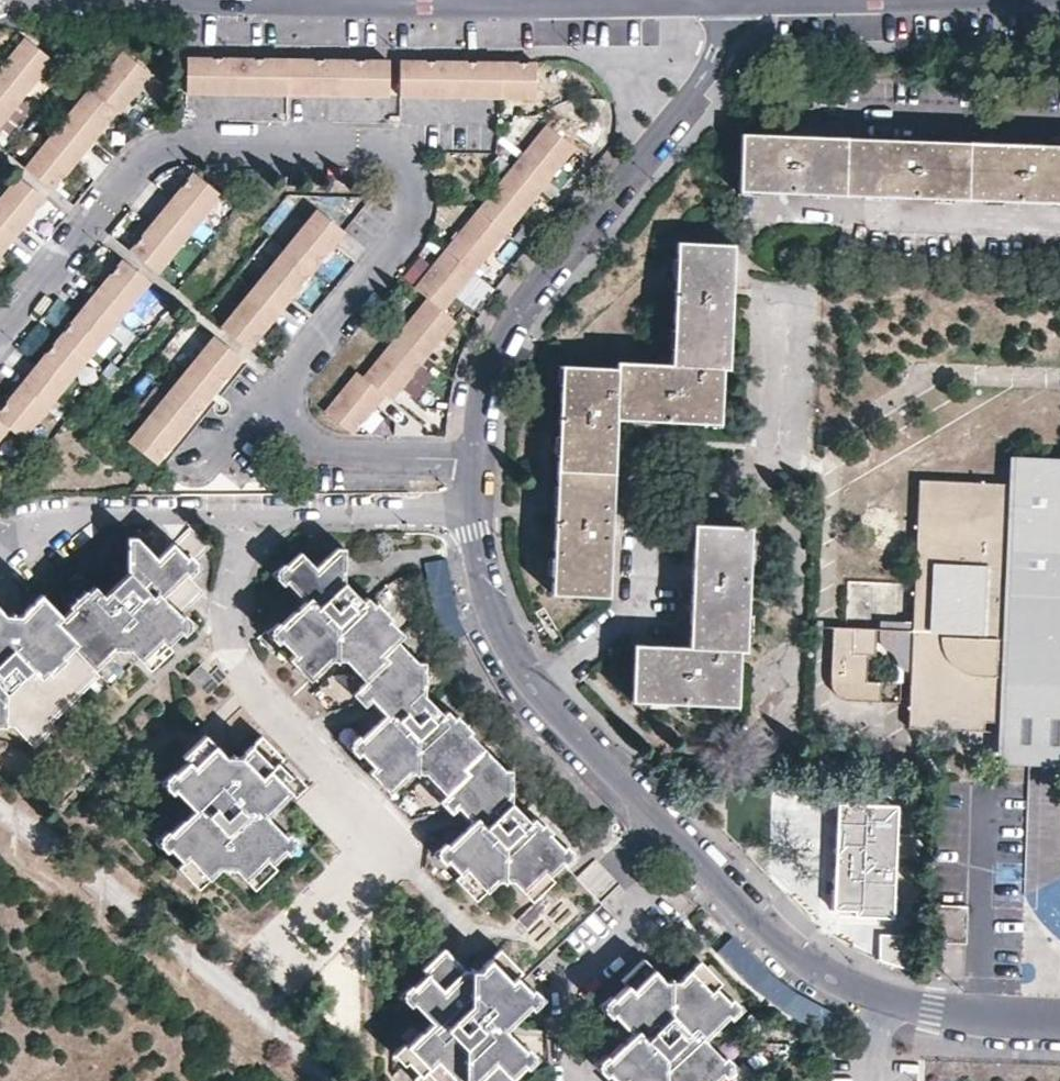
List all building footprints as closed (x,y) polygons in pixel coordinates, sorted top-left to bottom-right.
[(22,35),(0,62),(0,119),(49,57),(22,35)] [(148,71),(121,49),(89,89),(86,87),(23,165),(50,187),(113,108),(116,111),(148,71)] [(386,93),(387,59),(364,59),(308,58),(248,57),(203,56),(186,55),(185,86),(286,90),(386,93)] [(535,96),(535,62),(504,62),(466,61),(422,60),(399,60),(399,93),(535,96)] [(573,147),(546,124),(534,140),(502,178),(477,208),(422,275),(412,287),(425,298),(418,307),(361,374),(355,371),(323,410),(349,432),(372,404),(383,392),(389,397),(399,384),(454,319),(439,307),(573,147)] [(1019,141),(975,139),(783,132),(743,130),(739,188),(1059,201),(1059,143),(1019,141)] [(218,192),(190,170),(175,189),(136,237),(127,249),(155,272),(218,192)] [(16,174),(0,193),(0,248),(43,196),(16,174)] [(342,230),(317,208),(219,325),(243,345),(266,319),(288,293),(336,237),(342,230)] [(719,420),(721,365),(728,365),(731,297),(733,241),(677,239),(672,359),(617,358),(617,364),(562,362),(552,590),(607,592),(609,553),(614,449),(615,417),(688,419),(719,420)] [(120,257),(106,274),(64,325),(27,370),(0,403),(0,430),(5,424),(16,434),(147,279),(120,257)] [(239,356),(212,333),(126,439),(152,461),(164,450),(239,356)] [(245,361),(239,356),(164,450),(152,461),(158,465),(197,418),(234,374),(245,361)] [(221,396),(220,396),(218,397),(215,398),(212,401),(211,406),(212,411),(215,414),(219,415),(225,414),(227,412),(229,409),(229,406),(229,403),(227,399),(221,396)] [(920,478),(909,726),(986,729),(986,719),(1004,720),(1005,709),(1012,710),(1009,754),(1059,756),(1059,477),(1042,476),(1042,464),(1020,463),(1019,482),(920,478)] [(1042,464),(1042,476),(1059,477),(1059,464),(1042,464)] [(746,647),(750,523),(695,520),(689,642),(666,641),(634,640),(632,698),(736,702),(739,647),(746,647)] [(153,626),(174,606),(193,587),(182,574),(178,571),(178,555),(181,552),(186,556),(200,542),(182,522),(150,553),(128,532),(122,530),(118,563),(94,587),(91,583),(68,604),(64,600),(54,609),(33,589),(14,607),(0,608),(0,717),(11,718),(32,739),(51,721),(45,716),(57,705),(50,697),(59,689),(66,696),(80,682),(74,674),(85,663),(107,644),(121,645),(140,663),(163,643),(157,637),(153,632),(153,626)] [(273,626),(271,641),(284,655),(280,659),(301,681),(321,662),(338,662),(356,682),(350,688),(371,709),(375,705),(387,717),(371,732),(366,727),(357,734),(358,747),(371,761),(366,766),(385,787),(406,769),(423,769),(462,811),(467,806),(478,816),(472,821),(462,831),(456,825),(440,839),(437,837),(428,845),(438,857),(441,854),(453,867),(451,869),(471,891),(492,872),(509,872),(527,892),(548,871),(544,866),(556,854),(564,846),(544,825),(539,830),(523,813),(506,794),(499,766),(491,767),(435,710),(432,712),(415,695),(419,660),(412,659),(387,632),(393,626),(379,611),(373,617),(353,597),(335,578),(327,585),(321,578),(331,569),(333,545),(328,544),(307,565),(291,549),(275,565),(274,580),(290,598),(295,593),(307,604),(291,618),(287,614),(273,626)] [(193,563),(186,556),(181,552),(178,555),(178,571),(182,574),(193,563)] [(270,584),(274,580),(275,565),(272,563),(261,573),(270,584)] [(86,580),(64,600),(68,604),(91,583),(86,580)] [(297,605),(287,614),(291,618),(307,604),(295,593),(290,598),(297,605)] [(360,593),(353,597),(373,617),(379,611),(361,594),(360,593)] [(174,606),(153,626),(153,632),(157,637),(169,626),(173,628),(184,618),(174,606)] [(258,635),(260,637),(268,646),(271,641),(273,626),(270,624),(258,635)] [(856,625),(833,624),(830,684),(836,694),(839,697),(851,700),(881,701),(882,680),(868,679),(869,653),(855,652),(856,625)] [(191,660),(185,664),(191,671),(197,665),(191,660)] [(92,671),(85,663),(74,674),(80,682),(92,671)] [(200,693),(220,674),(213,666),(205,673),(197,665),(191,671),(185,664),(178,670),(200,693)] [(57,705),(66,696),(59,689),(50,697),(57,705)] [(62,711),(57,705),(45,716),(51,721),(62,711)] [(375,705),(371,709),(378,717),(366,727),(371,732),(387,717),(375,705)] [(281,787),(283,773),(268,757),(271,753),(251,732),(232,750),(217,750),(197,731),(176,750),(181,756),(169,768),(168,781),(182,796),(188,791),(199,802),(185,816),(181,812),(165,826),(166,840),(179,853),(174,858),(195,879),(213,863),(230,861),(249,881),(270,860),(265,855),(279,842),(278,829),(265,815),(260,819),(248,807),(254,802),(263,793),(268,798),(281,787)] [(358,747),(357,734),(354,732),(345,740),(354,751),(358,747)] [(164,785),(168,781),(169,768),(166,766),(155,775),(164,785)] [(281,787),(284,791),(295,779),(286,771),(283,773),(281,787)] [(399,803),(412,814),(430,794),(417,783),(399,803)] [(189,804),(181,812),(185,816),(199,802),(188,791),(182,796),(189,804)] [(268,798),(263,793),(254,802),(258,808),(268,798)] [(753,850),(774,851),(774,835),(826,836),(827,801),(804,801),(805,796),(754,795),(753,850)] [(894,913),(899,803),(900,802),(899,801),(840,798),(835,904),(856,906),(856,911),(894,913)] [(258,808),(254,802),(248,807),(260,819),(265,815),(258,808)] [(467,806),(462,811),(466,816),(472,821),(478,816),(467,806)] [(529,810),(523,813),(539,830),(544,825),(529,810)] [(472,821),(466,816),(456,825),(462,831),(472,821)] [(163,844),(166,840),(165,826),(162,824),(153,833),(163,844)] [(283,826),(278,829),(279,842),(282,846),(292,836),(283,826)] [(548,871),(527,892),(513,907),(546,942),(594,893),(556,854),(544,866),(548,871)] [(966,905),(927,902),(925,940),(964,943),(966,905)] [(901,959),(901,941),(882,940),(881,958),(901,959)] [(512,968),(517,963),(497,941),(473,962),(461,962),(440,941),(418,962),(422,967),(406,982),(406,999),(419,1012),(426,1007),(435,1019),(421,1032),(416,1027),(401,1041),(401,1055),(414,1070),(410,1074),(417,1080),(444,1080),(448,1077),(470,1077),(473,1080),(502,1080),(509,1074),(505,1070),(518,1058),(519,1043),(506,1031),(500,1035),(488,1022),(504,1006),(508,1011),(522,998),(524,982),(512,968)] [(707,1017),(711,1022),(726,1008),(725,994),(712,980),(691,958),(674,973),(662,973),(641,952),(619,974),(623,979),(610,991),(610,1006),(623,1021),(628,1017),(639,1027),(623,1042),(618,1036),(603,1050),(605,1066),(617,1080),(616,1080),(705,1080),(719,1068),(720,1052),(706,1038),(701,1042),(692,1032),(707,1017)] [(696,954),(691,958),(712,980),(717,975),(696,954)] [(403,1002),(406,999),(406,982),(403,979),(392,989),(403,1002)] [(528,979),(524,982),(522,998),(525,1001),(538,989),(528,979)] [(605,1009),(610,1006),(610,991),(606,988),(595,997),(605,1009)] [(729,990),(725,994),(726,1008),(729,1011),(739,1001),(729,990)] [(498,1021),(508,1011),(504,1006),(488,1022),(500,1035),(506,1031),(498,1021)] [(425,1018),(416,1027),(421,1032),(435,1019),(426,1007),(419,1012),(425,1018)] [(628,1027),(618,1036),(623,1042),(639,1027),(628,1017),(623,1021),(628,1027)] [(711,1022),(707,1017),(692,1032),(701,1042),(706,1038),(701,1032),(711,1022)] [(396,1059),(401,1055),(401,1041),(398,1039),(388,1048),(396,1059)] [(522,1040),(519,1043),(518,1058),(521,1061),(531,1051),(522,1040)] [(601,1069),(605,1066),(603,1050),(601,1047),(590,1056),(601,1069)] [(723,1049),(720,1052),(719,1068),(723,1071),(733,1060),(723,1049)]
